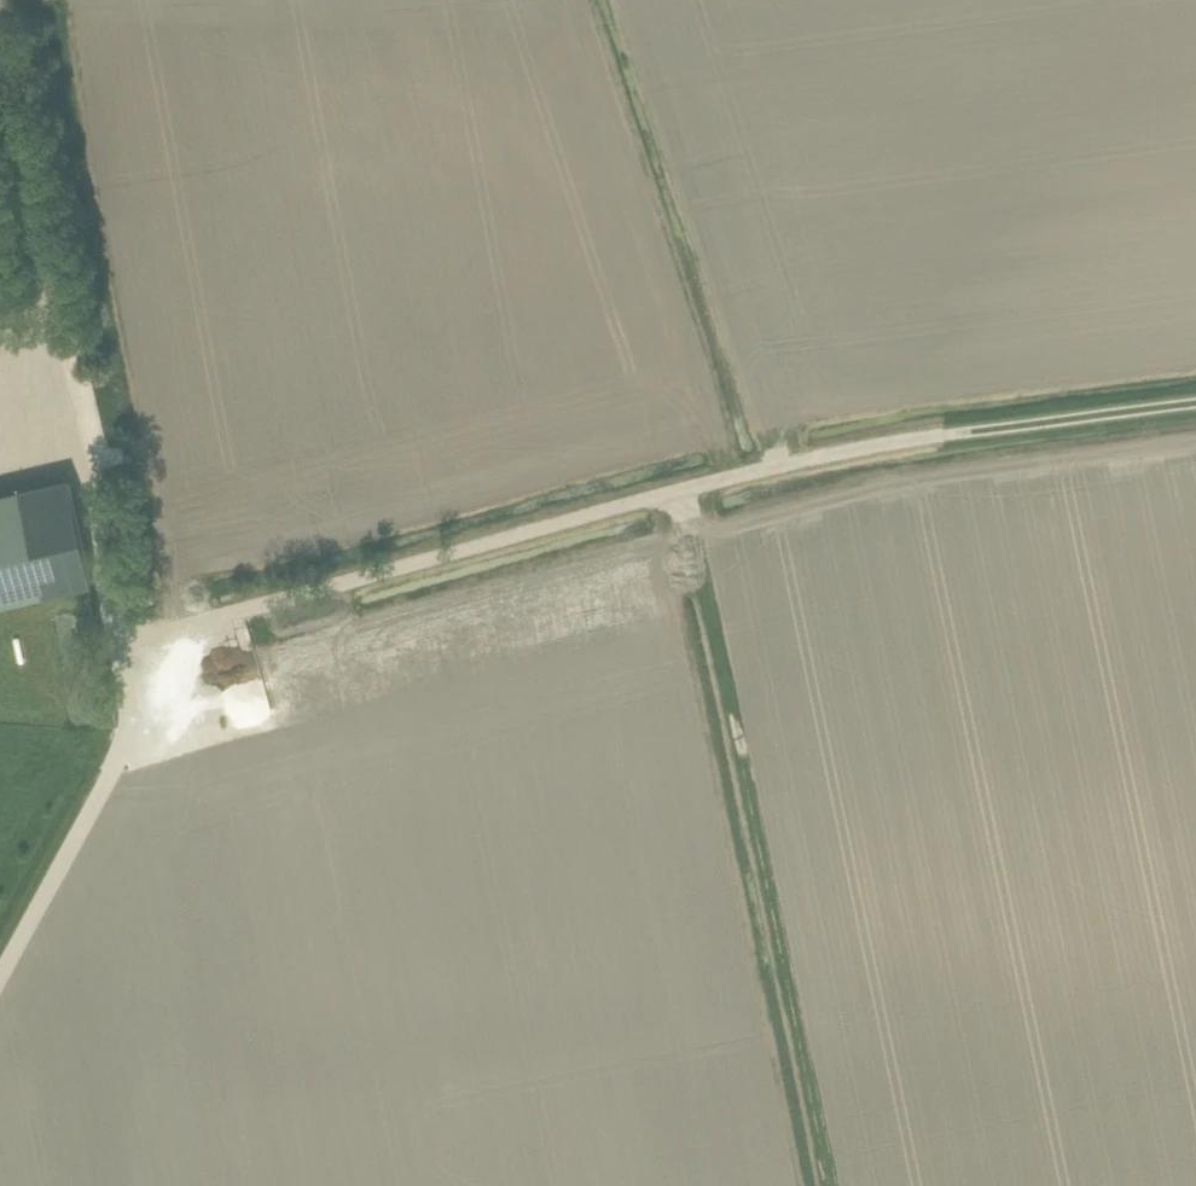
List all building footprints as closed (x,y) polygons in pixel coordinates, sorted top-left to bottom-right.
[(0,493),(0,598),(90,575),(65,476),(0,493)]
